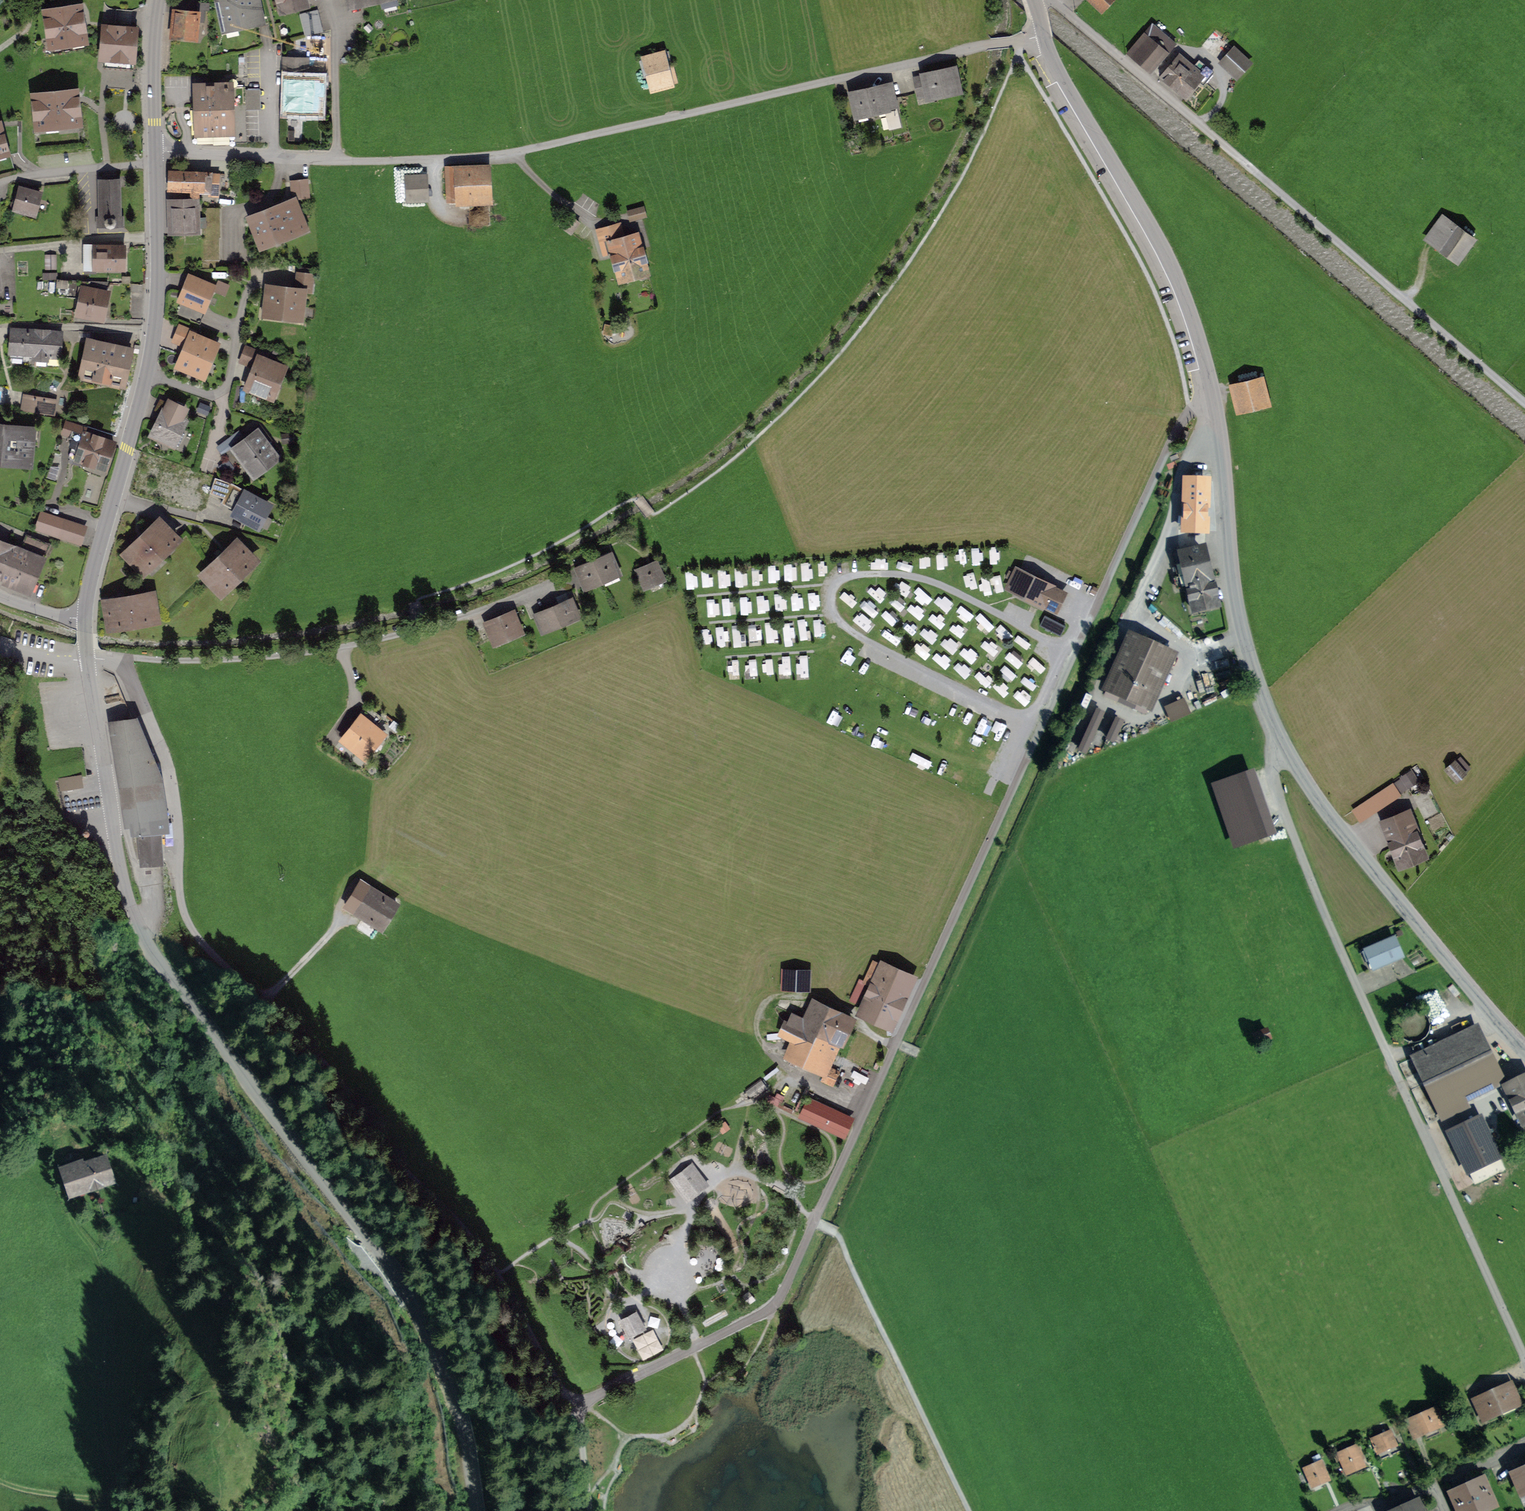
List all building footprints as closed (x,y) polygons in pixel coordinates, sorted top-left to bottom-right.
[(219,3),(224,26),(236,23),(237,27),(249,24),(249,20),(260,18),(256,0),(235,0),(219,3)] [(284,9),(308,3),(307,0),(282,0),(284,9)] [(1104,14),(1108,10),(1105,8),(1112,0),(1089,0),(1104,14)] [(172,34),(194,36),(195,22),(203,23),(204,11),(209,11),(209,3),(197,3),(197,11),(196,15),(188,15),(188,11),(182,11),(182,14),(173,13),(172,34)] [(49,13),(54,44),(83,40),(79,9),(49,13)] [(316,10),(300,14),(305,36),(321,32),(316,10)] [(1153,24),(1130,51),(1153,71),(1176,44),(1153,24)] [(105,28),(103,57),(111,58),(110,65),(130,67),(133,30),(105,28)] [(1222,63),(1237,77),(1250,63),(1235,49),(1222,63)] [(662,52),(645,56),(653,86),(676,80),(672,65),(666,67),(662,52)] [(1179,54),(1160,77),(1183,97),(1197,80),(1202,85),(1213,72),(1199,60),(1192,69),(1183,61),(1185,59),(1179,54)] [(319,82),(305,82),(306,60),(284,59),(283,75),(289,75),(288,109),(318,110),(319,82)] [(954,70),(925,76),(926,82),(916,84),(919,98),(929,96),(958,90),(954,70)] [(853,94),(857,115),(886,108),(890,129),(900,127),(891,86),(853,94)] [(198,88),(200,132),(230,130),(229,87),(198,88)] [(260,109),(260,89),(247,88),(246,108),(260,109)] [(35,97),(38,127),(78,123),(75,93),(35,97)] [(447,167),(448,200),(489,198),(487,165),(447,167)] [(171,173),(171,189),(210,190),(209,196),(217,196),(218,175),(171,173)] [(408,178),(410,200),(426,199),(424,177),(408,178)] [(119,181),(100,181),(100,218),(98,218),(98,226),(122,226),(122,217),(120,217),(119,181)] [(293,182),(294,198),(309,197),(308,182),(293,182)] [(12,202),(10,208),(16,210),(16,212),(25,215),(26,211),(33,213),(38,194),(39,190),(25,186),(25,187),(20,186),(18,192),(16,192),(13,203),(12,202)] [(194,200),(168,201),(169,219),(172,219),(173,232),(196,231),(195,228),(201,228),(201,219),(191,220),(191,208),(194,208),(194,200)] [(304,230),(294,203),(254,218),(265,245),(304,230)] [(645,205),(628,209),(630,220),(647,216),(645,205)] [(1441,214),(1425,236),(1457,260),(1473,237),(1441,214)] [(614,227),(598,231),(604,255),(614,252),(621,279),(649,271),(638,232),(617,238),(614,227)] [(84,245),(84,266),(122,266),(123,249),(123,243),(112,243),(112,245),(84,245)] [(313,275),(298,273),(296,288),(311,290),(313,275)] [(191,279),(182,300),(202,308),(211,287),(191,279)] [(82,312),(81,316),(100,320),(108,283),(57,280),(57,297),(82,298),(80,312),(82,312)] [(141,293),(142,285),(129,283),(128,292),(141,293)] [(265,313),(283,315),(285,290),(268,288),(265,313)] [(303,292),(285,290),(283,315),(301,317),(303,292)] [(173,341),(189,347),(181,365),(202,374),(214,346),(193,337),(195,332),(180,326),(173,341)] [(10,331),(9,353),(34,354),(34,359),(47,360),(47,355),(58,356),(59,334),(10,331)] [(90,342),(83,372),(94,374),(93,378),(111,381),(111,378),(121,380),(128,350),(90,342)] [(282,368),(261,360),(250,387),(271,395),(282,368)] [(1260,377),(1233,384),(1240,410),(1266,404),(1260,377)] [(36,401),(34,409),(42,411),(43,402),(46,400),(45,399),(42,401),(37,400),(35,397),(34,398),(36,401)] [(169,405),(161,401),(157,409),(162,411),(159,417),(162,418),(153,435),(172,444),(173,443),(178,446),(184,434),(178,431),(183,421),(180,420),(185,410),(170,403),(169,405)] [(67,423),(64,433),(74,436),(76,437),(78,431),(79,427),(67,423)] [(242,458),(254,474),(276,457),(265,442),(269,439),(259,426),(246,436),(249,440),(236,450),(233,447),(223,455),(232,466),(242,458)] [(0,427),(0,458),(28,460),(31,430),(0,427)] [(76,461),(103,470),(113,441),(86,432),(85,433),(78,431),(76,437),(74,436),(70,447),(73,447),(69,457),(76,460),(76,461)] [(235,433),(217,445),(221,452),(240,441),(235,433)] [(292,434),(282,435),(283,442),(293,441),(292,434)] [(1187,481),(1187,492),(1207,493),(1207,481),(1187,481)] [(243,498),(235,514),(258,526),(268,506),(246,494),(247,493),(232,485),(225,498),(233,502),(237,494),(243,498)] [(1206,530),(1207,493),(1187,492),(1186,530),(1206,530)] [(63,521),(58,535),(80,542),(85,528),(63,521)] [(127,554),(143,571),(176,539),(160,522),(127,554)] [(0,554),(0,573),(2,574),(1,577),(28,588),(39,560),(42,562),(49,545),(27,536),(20,553),(3,546),(0,554)] [(237,544),(204,575),(221,592),(254,561),(237,544)] [(1187,586),(1193,610),(1220,604),(1215,586),(1212,586),(1203,549),(1189,553),(1188,550),(1173,553),(1179,577),(1175,578),(1178,589),(1187,586)] [(609,553),(593,560),(602,580),(618,573),(609,553)] [(593,560),(577,567),(586,587),(602,580),(593,560)] [(639,570),(645,587),(663,580),(656,563),(639,570)] [(1017,571),(1010,587),(1019,592),(1021,588),(1044,600),(1043,603),(1056,609),(1064,593),(1017,571)] [(873,593),(881,600),(887,593),(878,586),(873,593)] [(571,601),(554,608),(560,623),(578,615),(572,601),(579,598),(577,592),(568,595),(571,601)] [(152,596),(107,603),(111,627),(156,619),(152,596)] [(724,604),(725,614),(732,613),(730,603),(724,604)] [(554,608),(536,616),(542,630),(560,623),(554,608)] [(887,610),(883,614),(891,624),(896,620),(887,610)] [(513,613),(487,624),(495,642),(521,631),(513,613)] [(1040,625),(1062,634),(1066,624),(1045,614),(1040,625)] [(1131,637),(1108,687),(1151,706),(1173,656),(1131,637)] [(989,639),(984,646),(994,654),(1000,646),(989,639)] [(1018,667),(1024,661),(1011,650),(1006,656),(1018,667)] [(1012,680),(1017,674),(1006,665),(1001,670),(1012,680)] [(1172,722),(1192,713),(1185,697),(1165,706),(1172,722)] [(362,718),(345,740),(364,755),(382,734),(374,727),(382,717),(368,706),(360,717),(362,718)] [(1098,707),(1078,748),(1088,753),(1107,711),(1098,707)] [(1106,738),(1115,742),(1126,720),(1117,716),(1106,738)] [(133,720),(114,724),(130,824),(134,824),(136,832),(141,832),(158,831),(165,830),(164,817),(158,780),(133,720)] [(1446,769),(1456,781),(1470,768),(1461,758),(1456,762),(1455,761),(1446,769)] [(1256,772),(1227,782),(1238,813),(1267,804),(1256,772)] [(1412,772),(1402,778),(1409,787),(1418,781),(1412,772)] [(1361,820),(1399,795),(1392,785),(1354,810),(1361,820)] [(1382,824),(1385,833),(1389,832),(1401,864),(1423,855),(1415,834),(1418,832),(1410,813),(1382,824)] [(141,832),(143,864),(161,863),(158,831),(141,832)] [(372,925),(379,929),(396,903),(388,898),(386,900),(369,890),(367,893),(359,889),(346,909),(354,913),(356,910),(374,922),(372,925)] [(1395,938),(1367,950),(1375,969),(1403,957),(1395,938)] [(861,1012),(892,1025),(913,979),(874,961),(865,981),(871,984),(869,989),(871,990),(861,1012)] [(807,988),(807,972),(785,972),(785,988),(807,988)] [(792,1013),(787,1024),(796,1028),(794,1033),(836,1052),(851,1020),(832,1011),(833,1008),(826,1004),(824,1007),(811,1001),(803,1018),(792,1013)] [(829,1068),(836,1052),(794,1033),(796,1028),(787,1024),(783,1034),(794,1039),(787,1054),(826,1072),(823,1079),(832,1083),(838,1072),(829,1068)] [(1477,1027),(1415,1057),(1444,1117),(1465,1107),(1460,1098),(1502,1078),(1477,1027)] [(1267,1029),(1255,1034),(1259,1043),(1270,1039),(1267,1029)] [(1522,1122),(1524,1121),(1524,1078),(1524,1077),(1505,1087),(1522,1122)] [(762,1081),(747,1092),(749,1094),(751,1097),(752,1098),(766,1088),(762,1081)] [(849,1118),(808,1099),(800,1116),(842,1135),(849,1118)] [(1453,1136),(1476,1184),(1505,1170),(1482,1122),(1453,1136)] [(61,1172),(69,1195),(111,1181),(103,1160),(86,1166),(85,1164),(61,1172)] [(691,1168),(673,1181),(686,1198),(704,1184),(691,1168)] [(631,1317),(623,1321),(630,1334),(644,1326),(638,1314),(631,1317)] [(1499,1388),(1493,1390),(1501,1409),(1514,1404),(1515,1405),(1520,1403),(1512,1385),(1500,1390),(1499,1388)] [(1488,1415),(1501,1409),(1493,1390),(1486,1393),(1487,1396),(1475,1401),(1484,1419),(1489,1417),(1488,1415)] [(1437,1410),(1408,1422),(1415,1436),(1443,1424),(1437,1410)] [(1390,1433),(1374,1440),(1379,1452),(1395,1445),(1390,1433)] [(1356,1447),(1340,1455),(1347,1472),(1361,1466),(1357,1457),(1360,1455),(1356,1447)] [(1321,1463),(1306,1469),(1313,1485),(1325,1480),(1322,1472),(1325,1471),(1321,1463)] [(1524,1491),(1524,1470),(1515,1475),(1523,1492),(1524,1491)] [(1453,1494),(1461,1510),(1479,1510),(1485,1508),(1484,1506),(1493,1502),(1483,1481),(1453,1494)] [(1401,1510),(1428,1510),(1423,1501),(1411,1507),(1410,1505),(1403,1509),(1404,1510),(1401,1510)]
